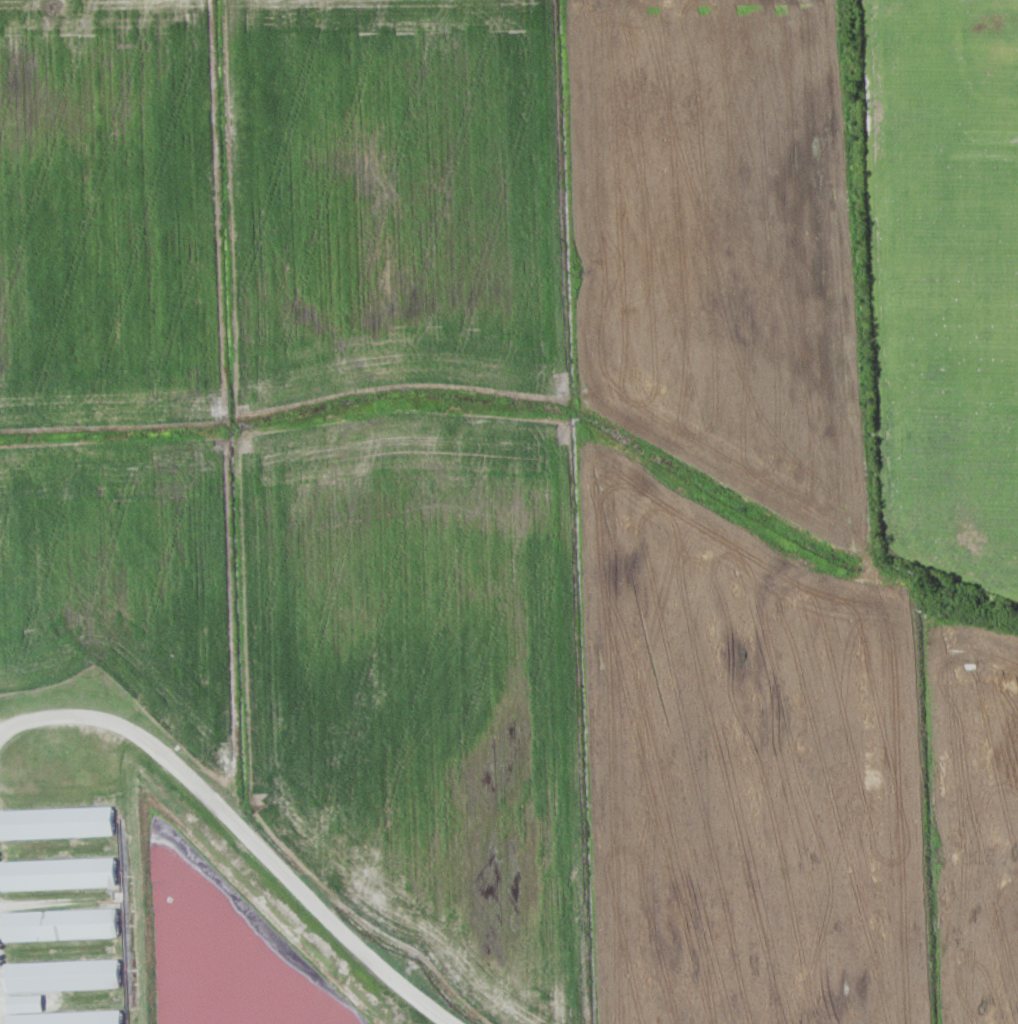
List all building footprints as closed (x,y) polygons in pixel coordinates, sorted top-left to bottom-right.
[(110,833),(109,805),(0,811),(0,839),(110,833)] [(114,883),(113,855),(0,861),(0,889),(114,883)] [(116,932),(115,904),(0,910),(0,938),(116,932)] [(1,990),(117,984),(116,956),(0,962),(0,976),(1,990)] [(3,995),(4,1009),(39,1008),(38,994),(3,995)] [(2,1023),(119,1023),(118,1008),(1,1014),(2,1023)]
